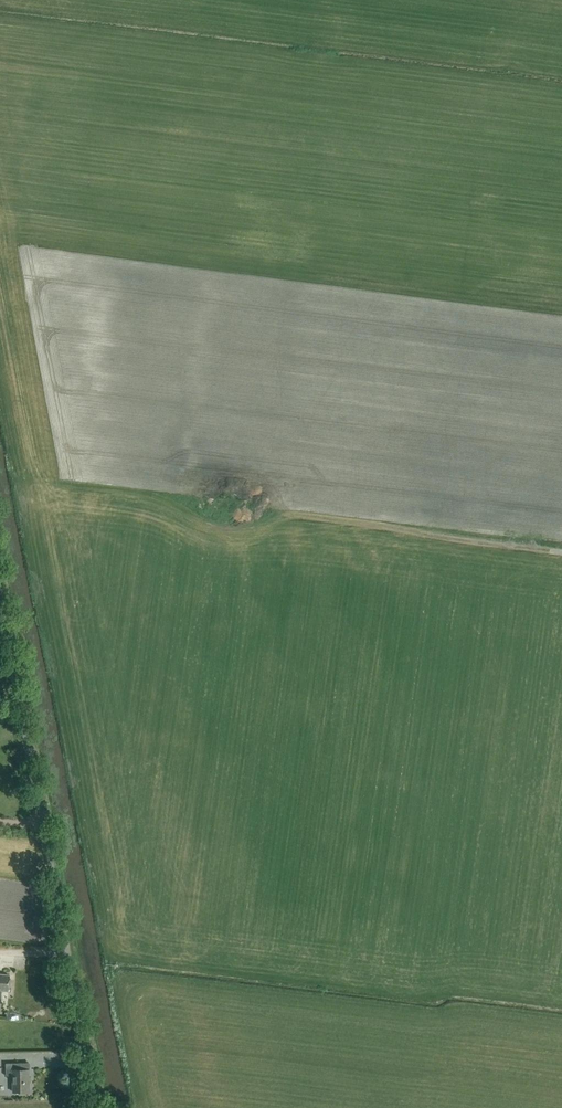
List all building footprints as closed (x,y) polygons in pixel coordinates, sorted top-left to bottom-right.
[(1,991),(9,991),(10,975),(0,975),(0,1010),(1,997),(1,991)] [(30,1091),(29,1069),(21,1070),(21,1063),(6,1063),(6,1076),(13,1076),(13,1092),(30,1091)]
